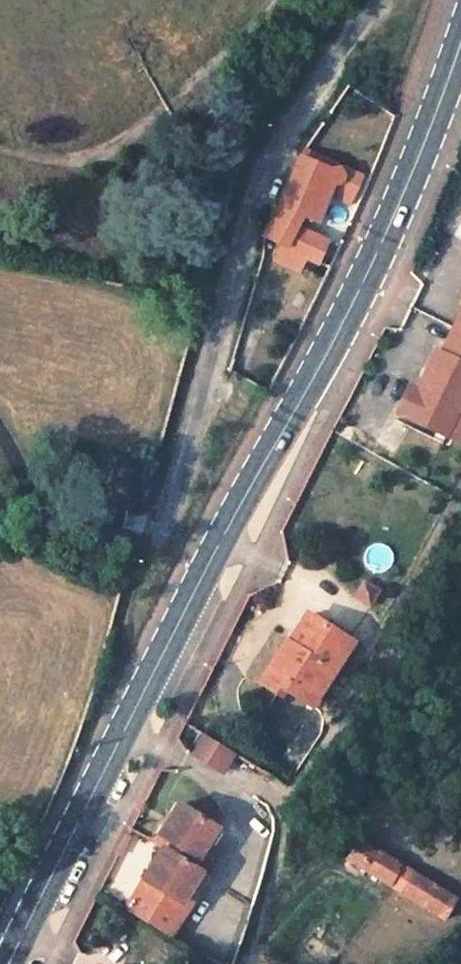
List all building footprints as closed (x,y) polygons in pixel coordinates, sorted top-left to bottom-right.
[(302,217),(318,224),(330,194),(349,203),(362,177),(305,150),(303,154),(298,155),(279,205),(302,217)] [(297,228),(302,217),(279,205),(274,218),(297,228)] [(263,236),(280,244),(272,259),(297,273),(305,257),(286,247),(297,228),(274,218),(267,227),(263,236)] [(305,257),(319,263),(329,241),(297,228),(286,247),(305,257)] [(460,400),(460,312),(454,326),(442,350),(437,348),(421,379),(427,382),(423,391),(417,388),(409,384),(396,409),(445,433),(460,400)] [(427,382),(421,379),(417,388),(423,391),(427,382)] [(304,702),(344,638),(305,614),(287,642),(284,640),(265,669),(281,679),(277,685),(304,702)] [(281,679),(265,669),(256,684),(272,694),(277,685),(281,679)] [(187,754),(219,775),(232,755),(200,734),(187,754)] [(176,803),(153,843),(160,847),(198,870),(211,848),(204,843),(214,826),(176,803)] [(399,865),(346,832),(334,852),(386,884),(399,865)] [(160,847),(137,888),(125,909),(169,936),(182,915),(195,892),(188,888),(199,871),(198,870),(160,847)] [(386,884),(443,919),(454,899),(399,865),(386,884)]
